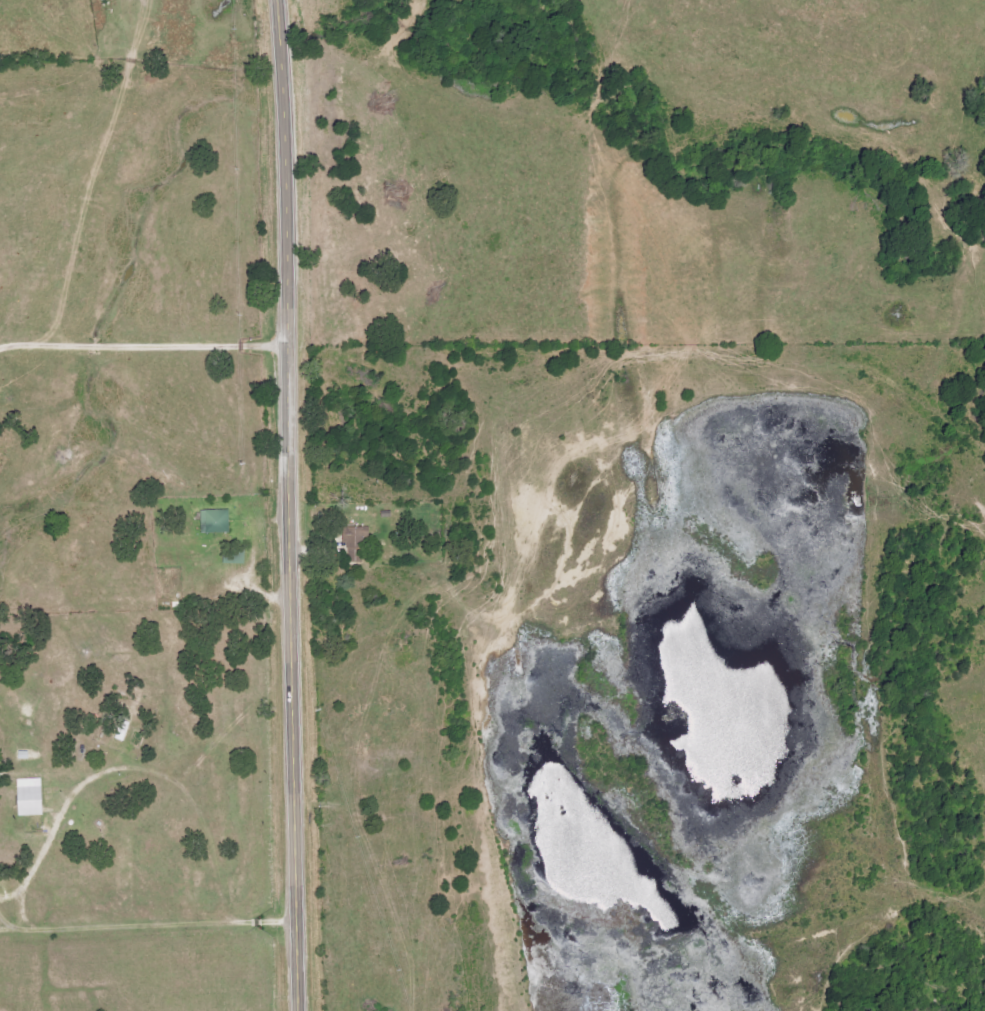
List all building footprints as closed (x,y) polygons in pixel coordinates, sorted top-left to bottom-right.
[(227,510),(199,511),(200,534),(228,533),(227,510)] [(342,549),(367,549),(367,526),(341,527),(342,549)] [(15,780),(16,816),(41,816),(40,779),(15,780)]
